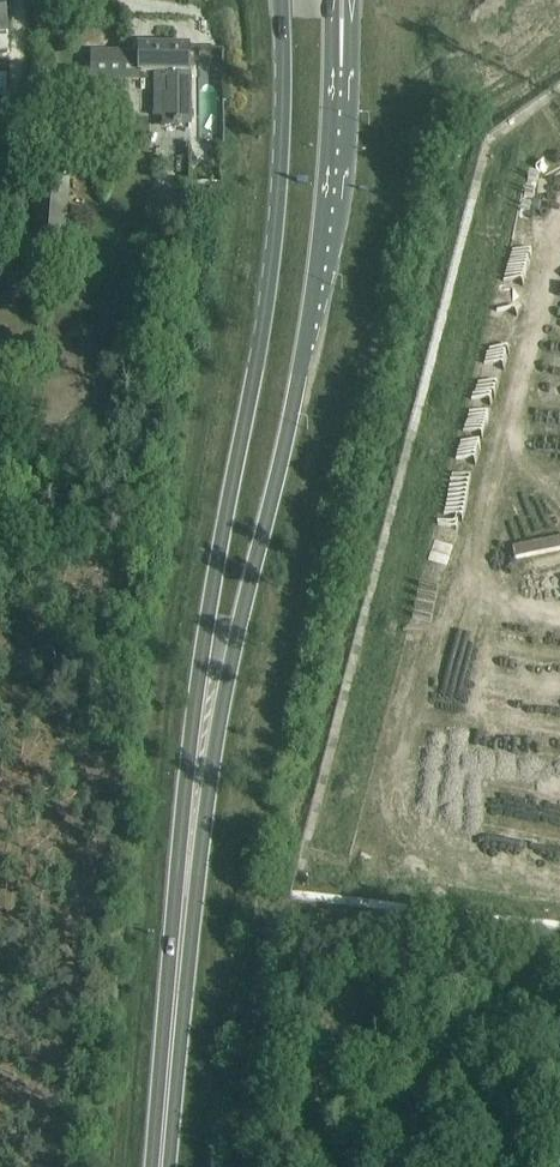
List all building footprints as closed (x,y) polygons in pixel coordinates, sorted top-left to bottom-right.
[(8,51),(7,34),(8,34),(5,0),(0,0),(0,52),(8,51)] [(91,51),(91,82),(138,82),(138,73),(162,73),(163,116),(163,128),(191,128),(190,48),(138,48),(138,51),(91,51)] [(66,244),(71,172),(38,170),(33,242),(66,244)] [(107,395),(103,413),(117,416),(122,399),(107,395)]
